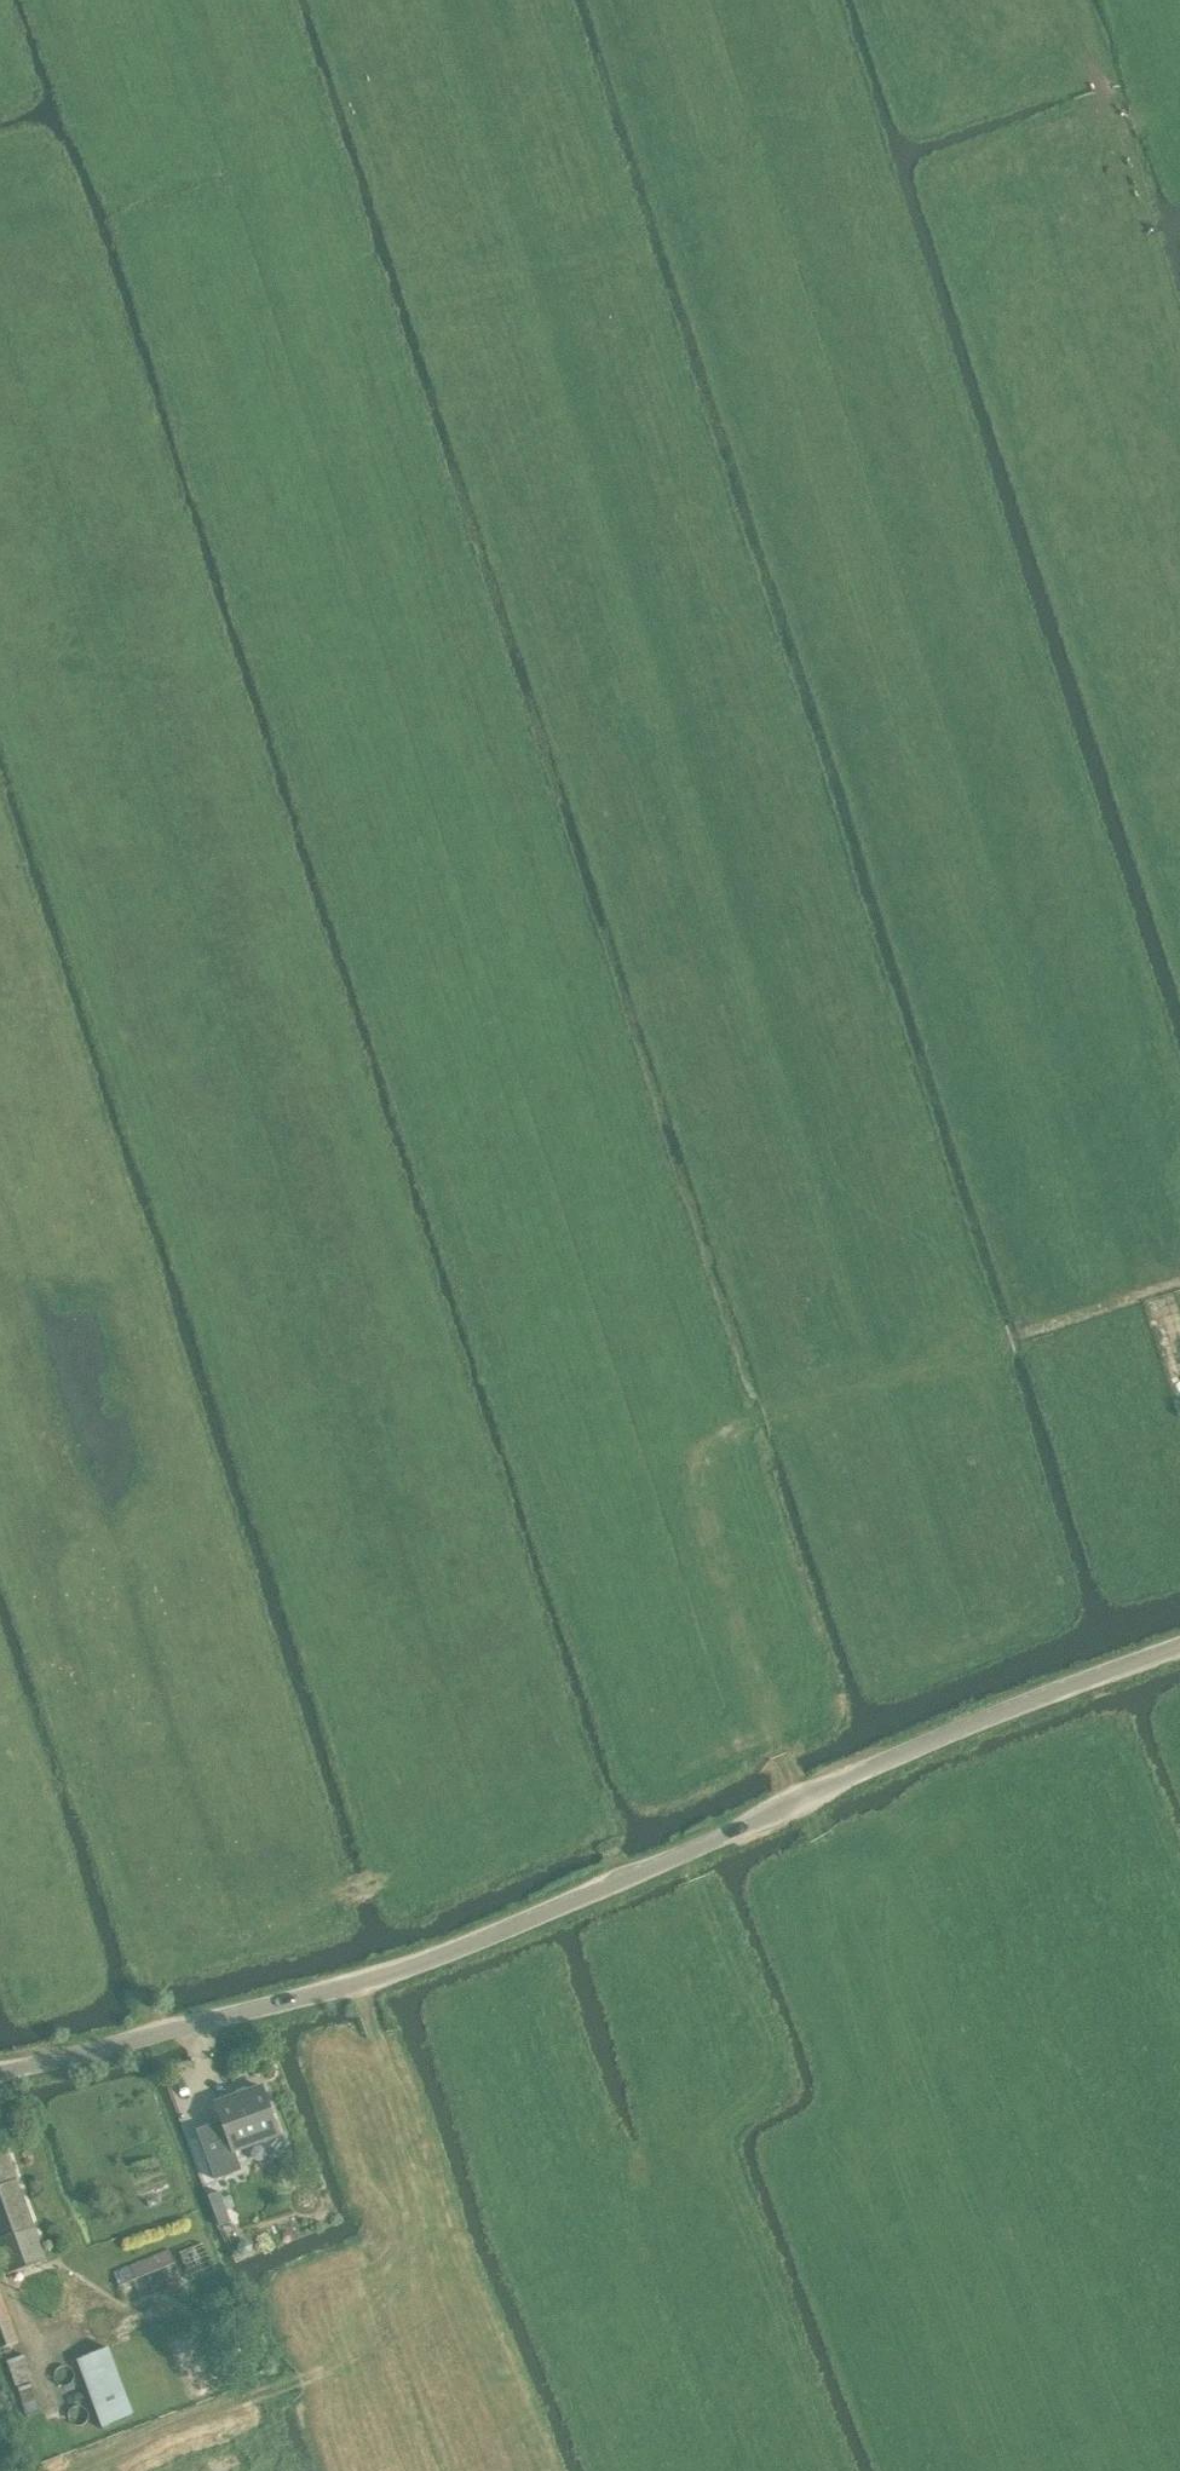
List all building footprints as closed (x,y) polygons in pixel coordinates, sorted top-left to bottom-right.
[(216,2102),(222,2120),(197,2130),(216,2179),(242,2170),(235,2151),(279,2135),(262,2086),(216,2102)] [(3,2139),(0,2140),(0,2244),(10,2272),(45,2260),(26,2206),(11,2162),(3,2139)] [(203,2243),(179,2252),(190,2280),(214,2270),(203,2243)] [(169,2250),(114,2271),(119,2285),(175,2263),(169,2250)] [(19,2343),(0,2291),(0,2350),(19,2343)] [(134,2416),(108,2347),(76,2359),(102,2428),(134,2416)] [(33,2380),(25,2355),(7,2360),(15,2386),(33,2380)]
